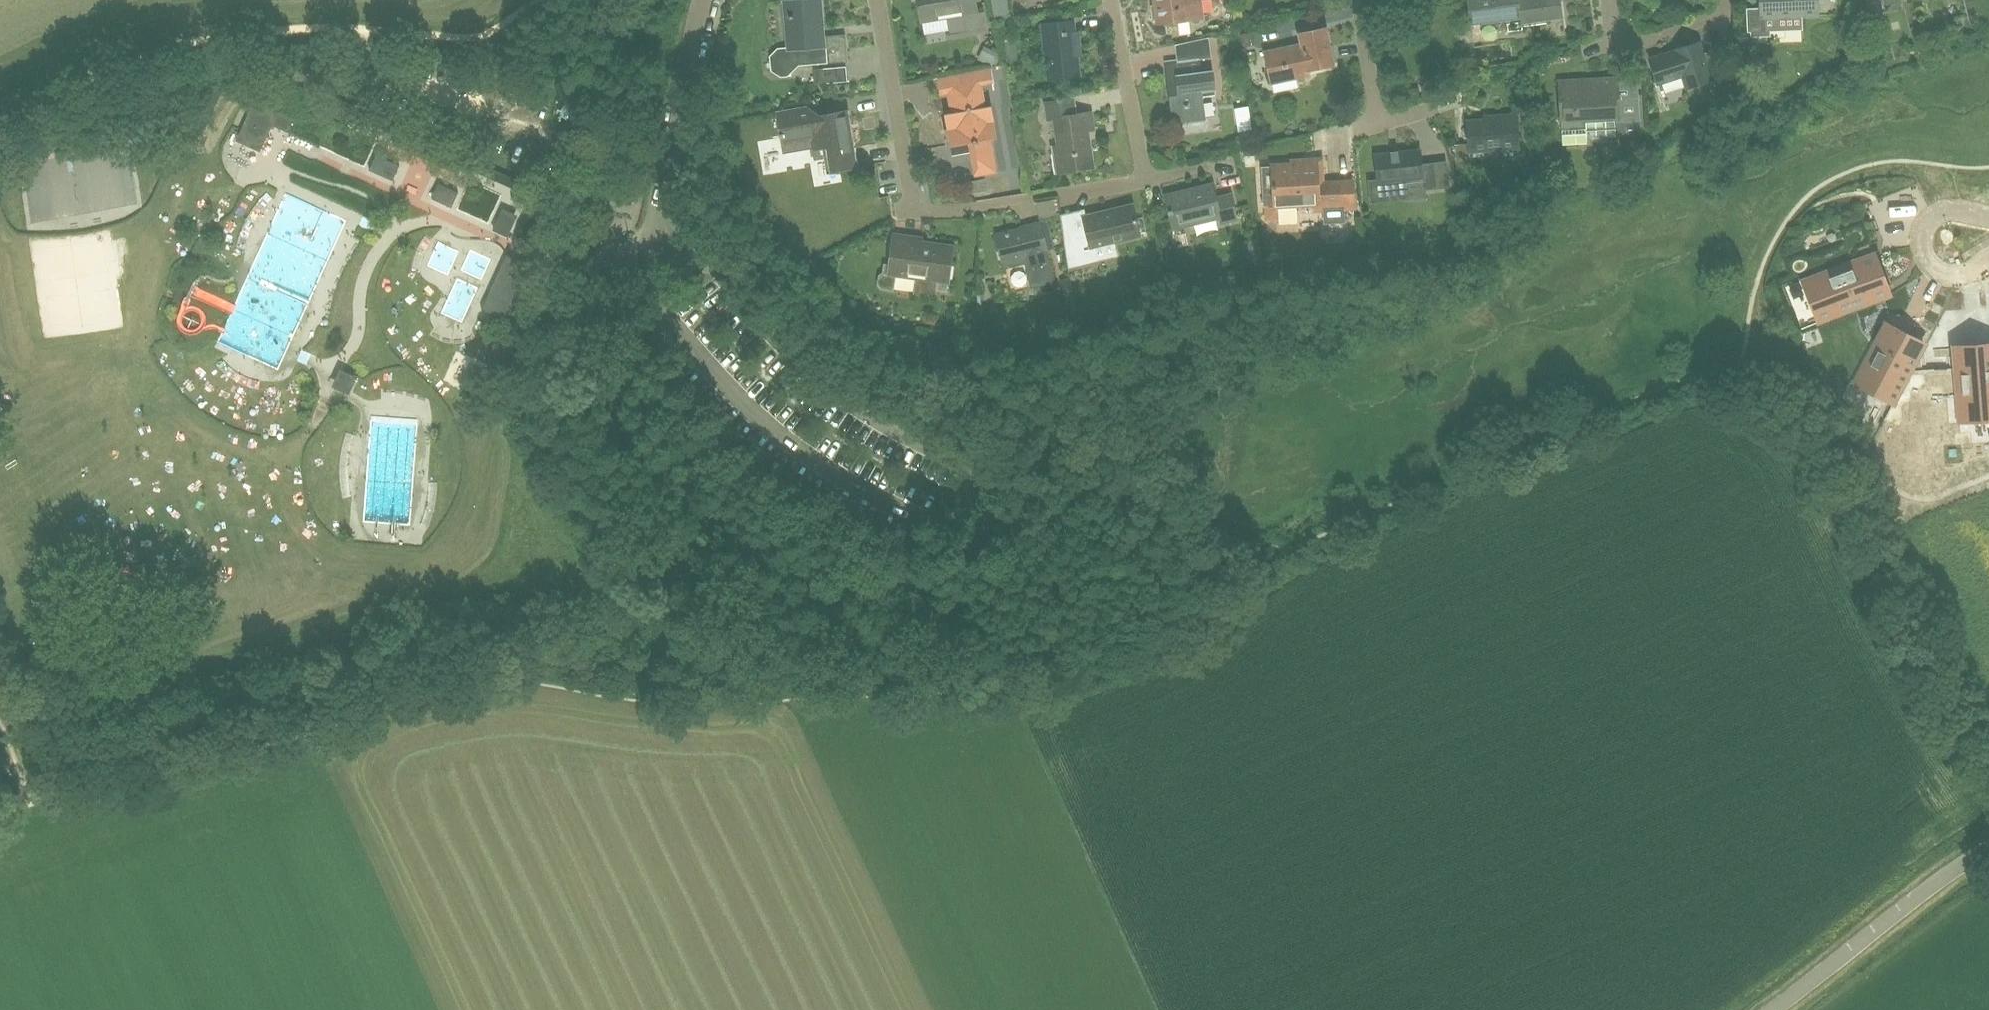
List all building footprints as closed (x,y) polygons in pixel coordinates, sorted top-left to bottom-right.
[(786,52),(778,52),(772,58),(773,69),(780,73),(785,73),(791,66),(847,62),(845,35),(825,36),(822,0),(786,0),(782,0),(786,52)] [(976,8),(975,0),(917,0),(921,21),(946,17),(949,32),(987,26),(983,7),(976,8)] [(1157,21),(1158,23),(1162,23),(1165,27),(1181,25),(1184,20),(1191,19),(1194,23),(1199,22),(1202,17),(1204,17),(1202,0),(1155,0),(1155,2),(1151,6),(1153,18),(1157,21)] [(1470,24),(1521,17),(1522,23),(1563,17),(1560,0),(1467,0),(1470,24)] [(1818,0),(1761,0),(1761,6),(1747,7),(1748,32),(1766,31),(1765,17),(1819,14),(1818,0)] [(1867,13),(1882,10),(1880,0),(1864,0),(1867,13)] [(1048,79),(1079,76),(1074,27),(1073,19),(1041,23),(1048,79)] [(1307,71),(1334,64),(1332,56),(1325,28),(1298,34),(1301,44),(1263,52),(1271,83),(1308,75),(1307,71)] [(1201,71),(1199,59),(1211,57),(1208,38),(1174,45),(1176,53),(1177,60),(1165,62),(1166,71),(1173,123),(1205,118),(1201,90),(1214,88),(1212,70),(1201,71)] [(1649,60),(1658,84),(1682,76),(1686,88),(1724,75),(1715,49),(1710,50),(1702,53),(1698,42),(1674,50),(1674,51),(1669,53),(1649,60)] [(946,95),(950,112),(946,113),(951,145),(970,141),(975,174),(996,170),(991,138),(996,137),(991,106),(986,106),(982,85),(993,83),(990,67),(956,74),(958,83),(960,92),(946,95)] [(824,83),(823,69),(813,69),(814,84),(824,83)] [(1618,99),(1617,81),(1617,79),(1559,83),(1561,121),(1562,142),(1587,141),(1586,137),(1585,119),(1619,117),(1620,135),(1641,134),(1639,98),(1629,98),(1618,99)] [(466,157),(401,128),(357,107),(331,95),(323,113),(349,124),(351,120),(353,116),(397,136),(393,145),(458,175),(463,166),(515,190),(513,195),(511,199),(530,207),(537,211),(545,193),(519,182),(466,157)] [(1054,172),(1061,171),(1091,167),(1086,130),(1093,129),(1091,112),(1076,114),(1075,104),(1074,97),(1043,102),(1046,122),(1055,120),(1058,144),(1051,145),(1054,172)] [(269,107),(254,100),(235,141),(259,153),(268,134),(272,125),(278,128),(287,132),(293,118),(269,107)] [(814,151),(827,149),(831,172),(857,167),(847,109),(818,114),(812,110),(807,106),(775,111),(777,122),(780,122),(781,132),(779,132),(780,138),(782,137),(783,143),(812,138),(814,151)] [(1466,121),(1468,143),(1469,163),(1487,162),(1486,150),(1519,148),(1516,115),(1490,117),(1491,119),(1466,121)] [(399,166),(386,160),(388,155),(378,150),(368,170),(392,181),(395,174),(399,166)] [(1393,154),(1392,153),(1376,155),(1378,180),(1370,181),(1372,202),(1395,200),(1395,195),(1404,194),(1403,180),(1422,178),(1423,189),(1424,189),(1436,188),(1433,164),(1421,165),(1419,151),(1407,152),(1407,150),(1398,151),(1398,154),(1393,154)] [(1297,219),(1296,204),(1315,203),(1316,210),(1344,209),(1342,181),(1334,181),(1319,182),(1318,163),(1271,166),(1272,174),(1262,174),(1265,221),(1297,219)] [(451,207),(458,193),(438,183),(434,191),(431,198),(451,207)] [(1216,197),(1213,184),(1171,194),(1166,195),(1173,228),(1219,217),(1220,222),(1236,218),(1231,194),(1223,195),(1216,197)] [(390,216),(405,219),(408,205),(394,201),(390,216)] [(1069,232),(1077,266),(1096,261),(1092,247),(1139,235),(1132,206),(1083,218),(1085,229),(1078,230),(1069,232)] [(507,237),(517,215),(502,209),(498,219),(492,231),(507,237)] [(1042,228),(1041,228),(1036,229),(1029,230),(1029,232),(997,238),(997,239),(995,240),(994,242),(996,252),(998,253),(1000,253),(1002,263),(1027,258),(1033,287),(1051,284),(1045,256),(1048,255),(1042,228)] [(1809,237),(1815,252),(1840,243),(1834,228),(1809,237)] [(888,273),(896,274),(916,277),(914,292),(934,295),(935,289),(946,290),(947,281),(948,281),(953,246),(921,242),(922,238),(907,237),(893,235),(890,265),(888,273)] [(1855,249),(1859,259),(1872,254),(1868,244),(1855,249)] [(481,310),(503,320),(528,265),(507,255),(481,310)] [(1853,274),(1851,266),(1828,275),(1832,283),(1807,292),(1818,321),(1818,322),(1890,295),(1878,265),(1853,274)] [(1875,370),(1865,389),(1883,399),(1884,397),(1894,403),(1924,345),(1913,340),(1914,338),(1905,334),(1896,329),(1884,352),(1878,348),(1868,366),(1875,370)] [(1953,348),(1959,424),(1988,422),(1988,346),(1953,348)] [(349,394),(351,390),(357,377),(352,374),(344,371),(339,369),(331,386),(349,394)]
